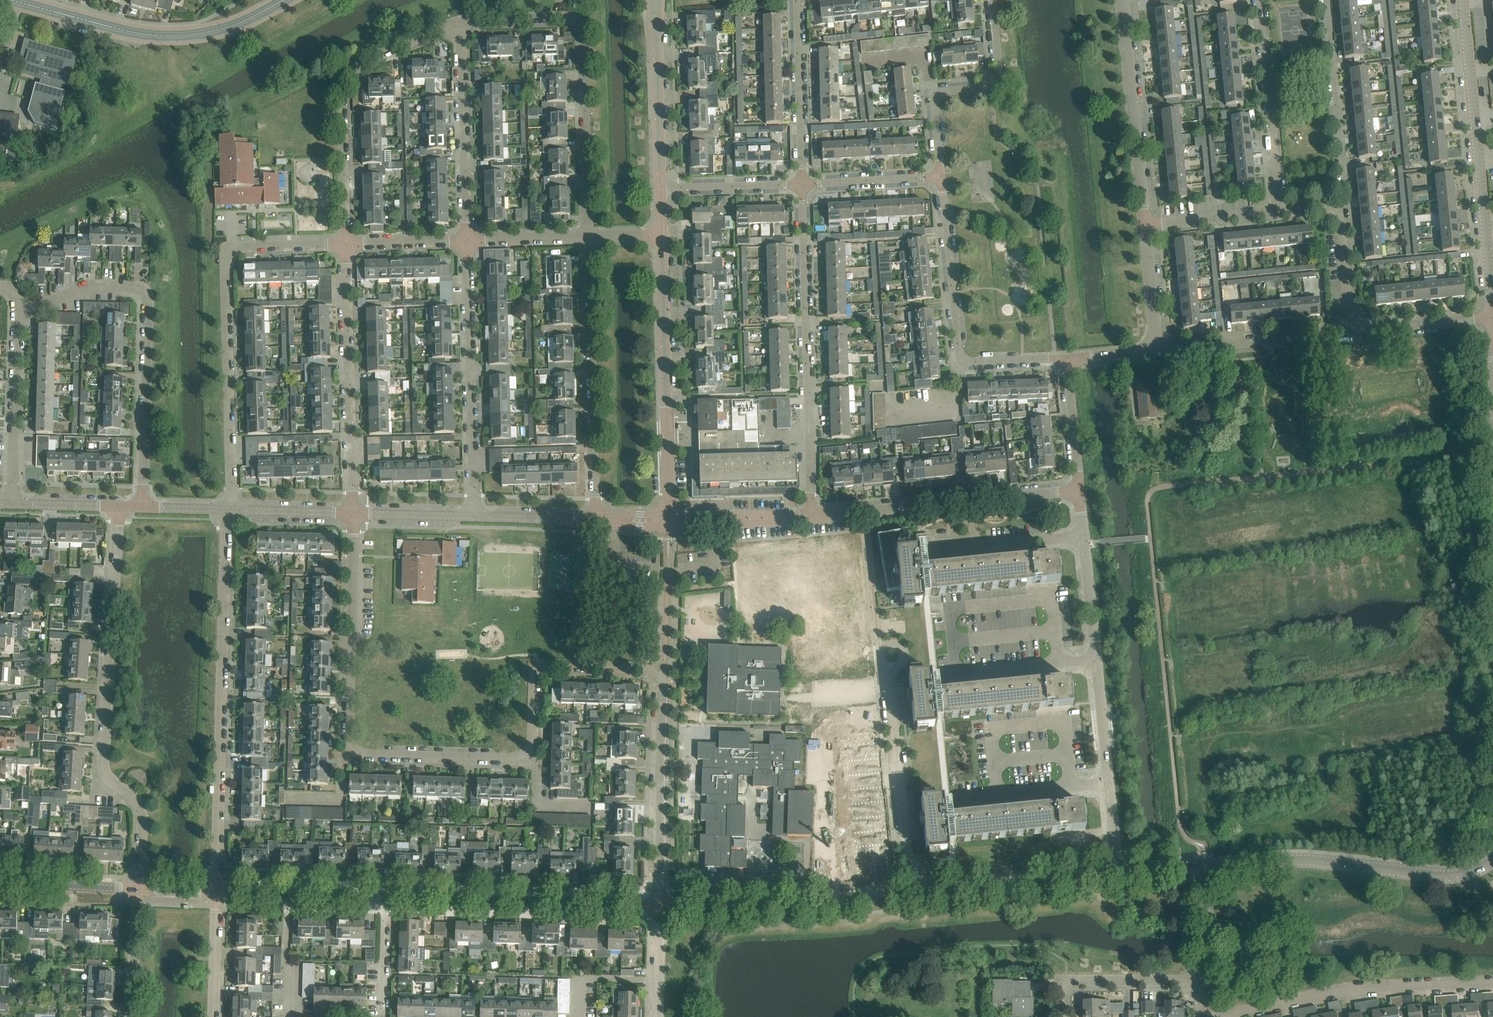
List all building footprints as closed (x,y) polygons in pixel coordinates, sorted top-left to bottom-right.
[(131,5),(143,9),(146,0),(133,0),(131,5)] [(143,9),(156,12),(157,8),(160,9),(165,10),(166,6),(172,7),(174,0),(146,0),(143,9)] [(857,15),(856,0),(850,0),(844,1),(846,22),(846,21),(852,21),(852,16),(857,15)] [(857,15),(858,21),(870,19),(867,0),(856,0),(857,15)] [(870,19),(881,18),(881,13),(879,0),(867,0),(870,19)] [(893,16),(891,0),(879,0),(881,13),(887,12),(887,17),(893,16)] [(903,0),(891,0),(893,16),(905,15),(903,0)] [(916,9),(915,0),(903,0),(905,15),(905,10),(916,9)] [(928,7),(927,0),(915,0),(916,9),(928,7)] [(971,0),(960,0),(950,1),(951,13),(973,11),(971,0)] [(1189,19),(1194,19),(1192,0),(1185,1),(1186,7),(1187,7),(1189,19)] [(1419,12),(1435,11),(1434,0),(1417,0),(1419,12)] [(846,22),(844,1),(832,2),(834,17),(834,24),(846,22)] [(814,13),(811,14),(811,20),(815,20),(815,26),(825,25),(828,24),(827,18),(834,17),(832,2),(820,3),(821,11),(814,12),(814,13)] [(1173,21),(1172,9),(1177,8),(1177,2),(1160,4),(1161,10),(1155,10),(1156,23),(1173,21)] [(1356,6),(1340,8),(1341,20),(1358,19),(1356,6)] [(715,11),(700,11),(701,19),(688,19),(688,33),(712,33),(712,25),(716,25),(715,11)] [(958,24),(974,23),(973,11),(951,13),(952,19),(957,18),(958,24)] [(1435,11),(1419,12),(1420,25),(1437,23),(1435,11)] [(1234,15),(1224,16),(1217,17),(1218,29),(1235,28),(1234,15)] [(764,28),(780,28),(779,16),(764,17),(764,28)] [(1359,31),(1358,19),(1341,20),(1342,33),(1359,31)] [(1173,21),(1156,23),(1158,35),(1174,34),(1173,21)] [(1438,36),(1437,23),(1420,25),(1421,38),(1438,36)] [(780,40),(780,28),(764,28),(764,40),(780,40)] [(1236,40),(1235,28),(1218,29),(1219,42),(1236,40)] [(982,29),(975,30),(975,37),(983,36),(982,29)] [(1342,33),(1343,46),(1360,44),(1359,31),(1342,33)] [(712,33),(688,33),(688,47),(698,47),(701,47),(702,54),(717,54),(716,33),(712,33)] [(1176,46),(1174,34),(1158,35),(1159,48),(1176,46)] [(557,36),(545,37),(545,55),(554,55),(557,55),(557,61),(564,61),(564,45),(558,45),(557,38),(557,36)] [(1439,49),(1438,36),(1421,38),(1422,50),(1439,49)] [(532,46),(526,46),(526,51),(526,56),(526,62),(533,62),(533,56),(545,55),(545,37),(532,37),(532,46)] [(481,55),(475,55),(475,63),(481,63),(481,64),(488,63),(491,63),(491,58),(500,58),(500,38),(487,38),(487,40),(487,43),(481,43),(481,55)] [(520,63),(519,46),(513,47),(513,38),(500,38),(500,58),(512,57),(513,63),(520,63)] [(764,52),(780,52),(780,40),(764,40),(764,52)] [(1238,53),(1236,40),(1219,42),(1221,55),(1238,53)] [(982,44),(976,45),(976,42),(964,43),(964,49),(966,65),(978,63),(977,57),(984,56),(982,44)] [(26,43),(18,71),(44,78),(41,86),(36,84),(28,113),(35,125),(56,130),(75,56),(26,43)] [(1360,44),(1343,46),(1345,58),(1354,57),(1355,57),(1362,57),(1362,56),(1360,44)] [(1176,46),(1159,48),(1160,61),(1177,59),(1176,46)] [(819,62),(838,61),(838,49),(819,50),(819,62)] [(966,65),(964,49),(952,50),(954,66),(966,65)] [(1424,63),(1431,62),(1441,61),(1439,49),(1422,50),(1424,63)] [(954,66),(952,50),(940,51),(940,52),(933,53),(934,62),(941,61),(942,67),(954,66)] [(780,52),(764,52),(765,64),(781,64),(780,52)] [(699,61),(689,61),(689,75),(706,75),(717,75),(717,67),(717,61),(720,61),(719,53),(717,54),(702,54),(702,61),(699,61)] [(1239,65),(1238,53),(1221,55),(1222,67),(1239,65)] [(1398,53),(1393,53),(1395,66),(1395,72),(1408,71),(1408,64),(1407,64),(1400,65),(1399,59),(1398,53)] [(434,59),(425,59),(425,61),(426,80),(426,97),(435,97),(435,80),(438,80),(445,80),(445,73),(445,66),(438,66),(438,62),(438,60),(434,60),(434,59)] [(1160,61),(1161,73),(1178,72),(1177,59),(1160,61)] [(412,61),(413,70),(406,70),(407,86),(414,86),(414,81),(426,80),(425,61),(412,61)] [(838,73),(838,61),(819,62),(820,74),(838,73)] [(1383,62),(1383,66),(1387,66),(1388,79),(1393,78),(1392,61),(1383,62)] [(781,76),(781,64),(765,64),(765,76),(781,76)] [(1223,80),(1240,78),(1239,65),(1222,67),(1223,80)] [(557,77),(557,70),(545,71),(545,66),(541,66),(541,78),(547,77),(547,90),(566,90),(566,77),(557,77)] [(1350,70),(1351,82),(1367,81),(1366,68),(1350,70)] [(911,81),(910,69),(894,71),(895,83),(911,81)] [(865,86),(871,85),(871,84),(873,84),(872,71),(864,72),(865,86)] [(1180,84),(1178,72),(1161,73),(1163,86),(1180,84)] [(838,86),(838,73),(820,74),(820,86),(838,86)] [(1438,74),(1428,75),(1421,75),(1422,88),(1439,86),(1438,74)] [(690,89),(699,89),(703,89),(703,96),(718,96),(717,82),(707,83),(706,75),(689,75),(690,89)] [(382,79),(382,99),(394,99),(395,104),(401,104),(401,88),(395,88),(394,79),(390,79),(390,76),(382,76),(382,79)] [(781,76),(765,76),(765,88),(781,87),(781,76)] [(1241,91),(1240,78),(1223,80),(1225,92),(1241,91)] [(367,85),(363,86),(363,89),(363,105),(370,104),(372,104),(376,100),(382,99),(382,79),(369,79),(369,81),(367,81),(367,85)] [(911,81),(895,83),(896,95),(912,93),(911,81)] [(1351,82),(1352,95),(1369,93),(1367,81),(1351,82)] [(866,98),(872,97),(872,95),(880,95),(878,84),(871,85),(865,86),(866,98)] [(1180,84),(1163,86),(1164,99),(1181,97),(1180,84)] [(502,99),(502,86),(482,86),(482,99),(502,99)] [(839,98),(838,86),(820,86),(820,98),(839,98)] [(1422,88),(1423,101),(1440,99),(1439,86),(1422,88)] [(781,87),(765,88),(766,100),(782,100),(781,87)] [(562,103),(567,102),(566,90),(547,90),(548,103),(542,103),(542,109),(538,109),(562,109),(562,103)] [(1243,103),(1241,91),(1225,92),(1226,105),(1243,103)] [(912,93),(896,95),(897,106),(914,105),(912,93)] [(1352,95),(1354,108),(1370,106),(1369,93),(1352,95)] [(703,103),(700,103),(690,103),(690,117),(707,117),(707,109),(718,109),(718,96),(703,96),(703,103)] [(839,110),(839,98),(820,98),(821,110),(839,110)] [(482,99),(483,112),(502,111),(502,99),(482,99)] [(1440,99),(1423,101),(1425,113),(1442,112),(1440,99)] [(445,100),(435,100),(426,100),(426,113),(446,112),(445,100)] [(782,100),(766,100),(766,112),(782,111),(782,100)] [(897,106),(899,119),(915,117),(914,105),(897,106)] [(1354,108),(1355,120),(1371,119),(1370,106),(1354,108)] [(567,127),(567,114),(558,115),(558,109),(562,109),(538,109),(538,116),(542,116),(548,115),(548,128),(567,127)] [(1178,109),(1171,110),(1161,111),(1162,124),(1179,122),(1178,109)] [(839,110),(821,110),(821,122),(839,122),(839,110)] [(1226,111),(1227,118),(1231,117),(1232,129),(1249,128),(1248,115),(1242,116),(1241,110),(1226,111)] [(483,124),(503,123),(502,111),(483,112),(483,124)] [(782,111),(766,112),(766,124),(782,124),(782,123),(782,111)] [(426,125),(446,125),(446,112),(426,113),(426,125)] [(1442,112),(1425,113),(1426,126),(1443,124),(1442,112)] [(381,114),(371,114),(361,114),(362,127),(381,127),(381,114)] [(13,161),(14,156),(18,118),(0,116),(0,160),(13,161)] [(707,117),(690,117),(691,131),(693,131),(704,131),(704,138),(714,138),(715,138),(719,138),(718,124),(713,124),(713,117),(707,117)] [(1371,119),(1355,120),(1356,133),(1373,131),(1371,119)] [(1181,135),(1179,122),(1162,124),(1164,136),(1181,135)] [(483,124),(483,136),(503,136),(503,123),(483,124)] [(1444,137),(1443,124),(1426,126),(1427,139),(1444,137)] [(426,125),(427,138),(446,137),(446,125),(426,125)] [(381,127),(362,127),(362,140),(381,139),(386,139),(386,127),(381,127)] [(543,147),(559,146),(563,146),(563,140),(568,140),(567,127),(548,128),(549,135),(546,136),(546,140),(543,140),(543,147)] [(1249,128),(1232,129),(1234,142),(1250,140),(1249,128)] [(1374,144),(1373,131),(1356,133),(1358,146),(1374,144)] [(875,142),(869,142),(870,158),(882,157),(881,141),(880,133),(875,134),(875,142)] [(1181,135),(1164,136),(1165,149),(1182,147),(1181,135)] [(251,205),(280,204),(280,203),(277,203),(276,190),(279,190),(279,174),(264,175),(264,179),(254,180),(253,146),(247,146),(247,140),(235,140),(235,136),(220,137),(220,147),(221,191),(215,191),(215,206),(246,205),(246,203),(251,203),(251,205)] [(483,136),(484,149),(503,148),(503,136),(483,136)] [(420,150),(414,150),(414,155),(414,157),(420,157),(425,156),(440,156),(439,150),(447,150),(446,137),(427,138),(427,147),(419,148),(420,150)] [(1444,137),(1427,139),(1429,151),(1445,150),(1444,137)] [(693,144),(691,144),(691,156),(713,156),(715,156),(715,146),(715,138),(714,138),(704,138),(693,139),(693,144)] [(382,151),(381,139),(362,140),(362,152),(382,151)] [(906,156),(918,155),(917,139),(905,140),(906,156)] [(894,157),(906,156),(905,140),(893,141),(894,157)] [(1250,140),(1234,142),(1235,155),(1252,153),(1250,140)] [(882,157),(894,157),(893,141),(881,141),(882,157)] [(869,142),(857,143),(858,159),(870,158),(869,142)] [(834,160),(846,159),(845,143),(834,144),(834,160)] [(846,159),(858,159),(857,143),(845,143),(846,159)] [(834,144),(822,145),(822,161),(834,160),(834,144)] [(1375,157),(1374,144),(1358,146),(1359,158),(1375,157)] [(543,147),(539,147),(539,149),(543,150),(543,153),(549,152),(549,165),(568,165),(568,152),(566,152),(559,152),(559,146),(543,147)] [(771,163),(771,146),(759,147),(759,163),(771,163)] [(771,146),(771,163),(783,162),(783,146),(771,146)] [(747,147),(735,147),(735,163),(747,163),(747,147)] [(759,163),(759,147),(747,147),(747,163),(759,163)] [(1182,147),(1165,149),(1166,162),(1183,160),(1182,147)] [(503,148),(484,149),(484,161),(491,161),(491,167),(507,167),(520,166),(520,163),(512,164),(512,160),(506,161),(504,161),(503,148)] [(1445,150),(1429,151),(1430,164),(1447,162),(1445,150)] [(370,170),(385,170),(389,170),(389,163),(385,163),(385,151),(382,151),(362,152),(362,165),(370,164),(370,170)] [(1253,165),(1252,153),(1235,155),(1236,167),(1253,165)] [(440,156),(425,156),(425,163),(427,163),(428,175),(447,175),(447,162),(440,162),(440,156)] [(713,163),(713,156),(691,156),(691,157),(689,157),(690,163),(691,163),(692,169),(700,168),(700,175),(714,174),(713,163)] [(1184,173),(1183,160),(1166,162),(1168,174),(1184,173)] [(560,184),(560,178),(569,177),(568,165),(549,165),(550,178),(544,178),(544,179),(541,179),(541,184),(544,184),(560,184)] [(1253,165),(1236,167),(1237,180),(1254,178),(1253,165)] [(491,167),(492,173),(484,173),(485,186),(504,185),(504,173),(507,173),(507,167),(491,167)] [(1373,169),(1366,170),(1356,171),(1357,183),(1374,182),(1373,169)] [(385,170),(370,170),(370,176),(363,177),(363,189),(383,189),(382,177),(386,177),(385,170)] [(1186,185),(1184,173),(1168,174),(1169,187),(1186,185)] [(1452,174),(1442,175),(1435,176),(1436,188),(1453,187),(1452,174)] [(448,187),(447,175),(428,175),(428,187),(448,187)] [(1254,178),(1237,180),(1239,193),(1256,191),(1254,178)] [(1374,182),(1357,183),(1359,196),(1375,194),(1374,182)] [(569,202),(569,189),(560,190),(560,184),(544,184),(544,185),(543,185),(543,190),(550,190),(550,203),(569,202)] [(485,186),(485,198),(505,198),(504,185),(485,186)] [(1187,198),(1186,188),(1186,185),(1169,187),(1170,200),(1187,198)] [(428,200),(448,199),(448,187),(428,187),(428,200)] [(1436,188),(1438,201),(1454,199),(1453,187),(1436,188)] [(363,202),(383,201),(383,189),(363,189),(363,202)] [(1377,207),(1375,194),(1359,196),(1360,209),(1377,207)] [(485,198),(485,211),(505,210),(505,198),(485,198)] [(448,199),(428,200),(429,212),(448,212),(448,199)] [(1454,199),(1438,201),(1439,214),(1456,212),(1454,199)] [(912,217),(924,216),(923,200),(911,201),(912,217)] [(383,201),(363,202),(364,214),(383,213),(383,201)] [(900,217),(899,201),(887,202),(888,218),(900,217)] [(900,217),(912,217),(911,201),(899,201),(900,217)] [(553,222),(561,221),(561,215),(570,215),(569,202),(550,203),(551,215),(545,215),(545,222),(546,222),(553,222)] [(888,218),(887,202),(875,203),(876,219),(888,218)] [(853,220),(864,219),(864,203),(852,204),(853,220)] [(876,219),(875,203),(864,203),(864,219),(876,219)] [(853,220),(852,204),(840,205),(841,221),(853,220)] [(840,205),(828,205),(829,221),(829,227),(841,226),(841,221),(840,205)] [(773,224),(785,223),(784,207),(772,208),(773,224)] [(1378,220),(1377,207),(1360,209),(1361,221),(1378,220)] [(748,208),(736,208),(737,224),(737,229),(749,229),(749,224),(748,208)] [(760,208),(748,208),(749,224),(761,224),(760,208)] [(760,208),(761,224),(773,224),(772,208),(760,208)] [(706,230),(721,230),(733,229),(733,217),(719,217),(719,213),(715,209),(693,210),(693,224),(706,224),(706,230)] [(505,210),(485,211),(486,223),(492,223),(492,230),(505,229),(505,210)] [(527,210),(523,210),(515,210),(516,223),(528,222),(527,210)] [(448,212),(429,212),(429,225),(449,224),(448,212)] [(1457,225),(1456,212),(1439,214),(1440,226),(1457,225)] [(383,213),(364,214),(364,227),(370,227),(370,231),(372,232),(384,232),(383,213)] [(541,214),(531,214),(531,226),(541,226),(541,214)] [(1378,220),(1361,221),(1362,234),(1379,232),(1378,220)] [(1457,225),(1440,226),(1441,239),(1458,237),(1457,225)] [(1300,245),(1312,243),(1311,227),(1298,228),(1300,245)] [(913,237),(913,228),(913,229),(913,231),(901,231),(901,237),(913,237)] [(925,236),(925,235),(925,228),(913,228),(913,237),(925,236)] [(1300,245),(1298,228),(1285,229),(1287,246),(1300,245)] [(97,246),(103,246),(104,230),(91,229),(90,235),(90,241),(91,241),(90,274),(90,262),(96,263),(97,246)] [(1287,246),(1285,229),(1273,230),(1274,247),(1287,246)] [(1405,242),(1410,242),(1409,229),(1404,230),(1404,235),(1401,236),(1402,242),(1405,242)] [(115,263),(116,230),(104,230),(103,246),(110,247),(110,263),(115,263)] [(129,230),(116,230),(115,263),(121,263),(122,247),(129,247),(129,230)] [(142,231),(129,230),(129,247),(135,247),(135,264),(141,264),(142,231)] [(706,230),(706,237),(693,237),(694,251),(711,251),(711,243),(722,242),(721,230),(706,230)] [(1260,232),(1262,248),(1274,247),(1273,230),(1260,232)] [(1262,248),(1260,232),(1247,233),(1249,250),(1262,248)] [(1362,234),(1364,247),(1381,245),(1379,232),(1362,234)] [(1236,251),(1249,250),(1247,233),(1235,234),(1236,251)] [(90,235),(78,234),(78,241),(78,258),(78,261),(84,262),(84,274),(90,274),(91,241),(90,241),(90,235)] [(1236,251),(1235,234),(1222,235),(1224,252),(1236,251)] [(1460,250),(1458,237),(1441,239),(1443,252),(1460,250)] [(927,250),(927,249),(928,249),(928,246),(927,246),(926,239),(907,242),(908,251),(927,250)] [(1192,251),(1191,239),(1174,240),(1176,253),(1192,251)] [(65,253),(64,286),(65,274),(70,274),(71,257),(78,258),(78,241),(65,240),(65,246),(65,253)] [(826,245),(826,257),(845,256),(844,244),(826,245)] [(1364,247),(1365,259),(1382,258),(1381,245),(1364,247)] [(47,252),(39,252),(39,285),(45,285),(45,269),(52,269),(53,246),(47,246),(47,252)] [(65,246),(53,246),(52,269),(59,269),(58,285),(64,286),(65,253),(65,246)] [(767,247),(767,259),(785,258),(785,246),(767,247)] [(494,251),(495,266),(487,266),(487,278),(507,278),(506,266),(510,266),(510,250),(494,250),(494,251)] [(900,262),(909,261),(928,259),(929,259),(929,256),(928,256),(927,250),(908,251),(902,252),(899,252),(900,262)] [(694,265),(707,265),(707,271),(722,271),(722,258),(712,259),(711,251),(694,251),(694,265)] [(1177,266),(1194,264),(1192,251),(1176,253),(1177,266)] [(562,256),(546,257),(552,276),(571,275),(571,263),(569,263),(562,263),(562,256)] [(845,268),(845,256),(826,257),(827,269),(845,268)] [(767,259),(767,271),(786,270),(785,258),(767,259)] [(909,261),(903,262),(904,271),(910,271),(929,269),(930,269),(930,266),(929,266),(928,259),(909,261)] [(403,261),(403,280),(415,280),(415,260),(403,261)] [(428,280),(427,260),(415,260),(415,280),(428,280)] [(440,265),(440,260),(427,260),(428,280),(440,279),(440,276),(451,276),(451,265),(440,265)] [(365,262),(365,266),(362,266),(362,268),(357,268),(357,281),(378,281),(378,261),(365,262)] [(391,281),(390,261),(378,261),(378,281),(391,281)] [(403,261),(390,261),(391,281),(391,286),(403,286),(403,280),(403,261)] [(529,262),(520,262),(521,278),(525,278),(529,278),(529,262)] [(306,283),(306,263),(293,264),(294,283),(306,283)] [(319,270),(319,263),(306,263),(306,283),(319,283),(319,282),(319,276),(331,276),(331,270),(319,270)] [(269,264),(256,265),(257,284),(269,284),(269,264)] [(281,264),(269,264),(269,284),(282,284),(281,264)] [(294,283),(293,264),(281,264),(282,284),(294,283)] [(1195,277),(1194,264),(1177,266),(1178,278),(1195,277)] [(257,284),(256,265),(244,265),(244,285),(257,284)] [(827,269),(827,281),(845,280),(845,268),(827,269)] [(910,271),(904,271),(905,281),(916,280),(930,279),(929,269),(910,271)] [(786,283),(786,270),(767,271),(768,283),(786,283)] [(697,278),(695,278),(695,292),(713,292),(718,292),(718,284),(723,283),(727,283),(726,271),(722,271),(707,271),(708,278),(697,278)] [(1462,274),(1449,276),(1450,281),(1452,298),(1464,296),(1463,280),(1462,274)] [(541,295),(547,295),(563,294),(563,288),(572,288),(571,275),(552,276),(547,291),(541,291),(541,295)] [(1195,277),(1178,278),(1179,291),(1196,289),(1195,277)] [(507,278),(487,278),(487,291),(507,290),(507,278)] [(1252,278),(1239,280),(1240,285),(1240,289),(1247,288),(1247,284),(1253,283),(1252,278)] [(930,279),(916,280),(905,281),(906,291),(931,288),(932,288),(932,285),(931,285),(930,279)] [(846,292),(845,280),(827,281),(827,293),(846,292)] [(1450,281),(1437,282),(1439,299),(1452,298),(1450,281)] [(1426,300),(1439,299),(1437,282),(1425,283),(1426,300)] [(768,283),(768,295),(786,295),(786,283),(768,283)] [(882,284),(880,284),(881,293),(889,293),(889,287),(886,287),(886,283),(882,284)] [(1414,302),(1426,300),(1425,283),(1412,285),(1414,302)] [(1414,302),(1412,285),(1399,286),(1401,303),(1414,302)] [(1388,304),(1401,303),(1399,286),(1387,287),(1388,304)] [(1387,287),(1374,289),(1376,305),(1388,304),(1387,287)] [(906,291),(907,301),(932,299),(932,298),(933,298),(933,295),(932,295),(931,288),(906,291)] [(1196,289),(1179,291),(1181,304),(1197,302),(1196,289)] [(507,290),(487,291),(488,303),(507,303),(507,290)] [(713,292),(695,292),(695,306),(705,306),(708,306),(709,312),(723,312),(723,299),(723,291),(718,292),(713,292)] [(828,305),(846,305),(846,292),(827,293),(828,305)] [(572,313),(572,300),(563,300),(563,294),(547,295),(547,301),(553,301),(553,313),(547,313),(547,314),(572,313)] [(787,307),(786,295),(768,295),(768,307),(787,307)] [(1318,298),(1305,300),(1307,316),(1320,315),(1318,298)] [(1294,318),(1307,316),(1305,300),(1293,301),(1294,318)] [(1294,318),(1293,301),(1280,302),(1282,319),(1294,318)] [(1199,314),(1197,302),(1181,304),(1182,316),(1199,314)] [(1269,320),(1282,319),(1280,302),(1267,303),(1269,320)] [(507,303),(488,303),(488,316),(508,315),(507,303)] [(1256,321),(1269,320),(1267,303),(1255,305),(1256,321)] [(108,315),(107,315),(107,316),(107,328),(124,328),(124,322),(129,322),(129,316),(129,304),(120,304),(120,315),(114,315),(108,315)] [(846,305),(828,305),(828,317),(846,317),(846,305)] [(1244,323),(1256,321),(1255,305),(1242,306),(1244,323)] [(1242,306),(1229,307),(1231,324),(1244,323),(1242,306)] [(787,319),(787,307),(768,307),(769,319),(787,319)] [(310,308),(310,318),(310,321),(330,320),(329,308),(310,308)] [(451,308),(426,309),(427,321),(432,321),(451,321),(451,308)] [(895,308),(882,309),(883,326),(889,325),(888,315),(895,315),(895,308)] [(264,310),(255,310),(245,310),(245,323),(265,322),(264,310)] [(386,310),(366,310),(367,323),(386,322),(386,310)] [(909,323),(919,322),(934,321),(934,320),(935,320),(935,317),(934,317),(933,311),(908,313),(909,323)] [(709,319),(696,319),(696,333),(714,333),(713,325),(724,325),(723,312),(709,312),(709,319)] [(568,332),(568,326),(573,326),(572,313),(547,314),(547,321),(549,321),(549,325),(541,326),(541,332),(544,332),(548,332),(568,332)] [(870,313),(858,313),(858,320),(858,321),(870,320),(870,313)] [(1200,327),(1199,314),(1182,316),(1183,329),(1200,327)] [(508,328),(508,315),(488,316),(488,328),(508,328)] [(526,315),(520,315),(521,319),(522,321),(526,321),(526,327),(531,327),(530,315),(526,315)] [(310,321),(310,333),(330,333),(330,320),(310,321)] [(452,333),(451,321),(432,321),(432,334),(452,333)] [(934,321),(919,322),(909,323),(910,333),(936,330),(936,327),(935,327),(934,321)] [(265,322),(245,323),(245,335),(265,335),(265,322)] [(386,322),(367,323),(367,335),(387,335),(386,322)] [(55,337),(56,326),(56,325),(55,325),(39,325),(39,337),(55,337)] [(102,328),(101,340),(128,341),(128,335),(124,335),(124,328),(107,328),(102,328)] [(508,328),(488,328),(489,341),(508,340),(508,328)] [(847,329),(828,329),(829,341),(847,341),(847,329)] [(937,340),(937,336),(936,330),(910,333),(911,343),(917,342),(937,340)] [(787,331),(769,331),(769,343),(788,343),(787,331)] [(574,350),(573,337),(568,338),(568,332),(548,332),(548,339),(554,338),(554,351),(574,350)] [(310,333),(311,346),(330,345),(330,333),(310,333)] [(452,346),(452,333),(432,334),(432,346),(452,346)] [(696,347),(709,347),(710,354),(725,353),(724,341),(714,341),(714,333),(696,333),(696,347)] [(265,335),(245,335),(246,348),(265,347),(265,335)] [(387,335),(367,335),(367,348),(387,347),(387,335)] [(39,337),(39,349),(55,349),(55,337),(39,337)] [(74,349),(71,349),(71,350),(79,350),(80,338),(75,338),(74,349)] [(101,353),(104,353),(123,354),(123,347),(128,347),(128,341),(101,340),(101,353)] [(508,340),(489,341),(489,353),(509,353),(508,340)] [(938,346),(937,346),(936,340),(937,340),(917,342),(918,352),(937,350),(938,349),(938,346)] [(847,353),(847,341),(829,341),(829,354),(847,353)] [(788,343),(769,343),(770,356),(788,355),(788,343)] [(311,358),(308,358),(308,359),(309,365),(324,364),(323,358),(331,358),(330,345),(311,346),(311,358)] [(430,358),(430,365),(445,364),(445,358),(452,358),(452,346),(432,346),(433,358),(430,358)] [(265,347),(246,348),(246,360),(266,360),(265,347)] [(367,348),(368,361),(387,360),(387,347),(367,348)] [(39,349),(38,361),(55,361),(55,349),(39,349)] [(79,362),(79,350),(71,350),(71,362),(79,362)] [(549,370),(569,369),(569,363),(574,363),(574,350),(554,351),(555,363),(549,363),(549,370)] [(937,350),(918,352),(912,352),(913,362),(938,360),(938,359),(939,359),(939,356),(938,356),(937,350)] [(106,357),(106,366),(127,367),(127,361),(123,360),(123,354),(104,353),(103,356),(106,357)] [(497,365),(497,371),(512,371),(512,365),(509,365),(509,353),(489,353),(489,366),(497,365)] [(707,360),(697,361),(697,375),(715,374),(723,374),(722,366),(725,366),(725,353),(710,354),(710,360),(707,360)] [(829,366),(848,365),(847,353),(829,354),(829,366)] [(770,356),(770,368),(788,367),(788,355),(770,356)] [(266,360),(246,360),(245,361),(245,365),(246,366),(246,373),(254,372),(254,378),(269,378),(274,378),(273,372),(273,371),(269,372),(266,372),(266,360)] [(387,360),(368,361),(368,373),(375,373),(375,379),(394,378),(390,378),(390,372),(388,372),(387,360)] [(913,362),(914,372),(939,369),(940,369),(940,366),(939,366),(938,360),(913,362)] [(38,361),(38,373),(54,373),(55,361),(38,361)] [(74,362),(74,370),(79,370),(79,362),(71,362),(74,362)] [(305,383),(312,383),(331,383),(331,370),(324,370),(324,364),(305,365),(305,383)] [(453,383),(453,375),(453,370),(445,370),(445,364),(430,365),(430,372),(433,371),(433,383),(453,383)] [(883,364),(878,364),(879,376),(877,376),(877,375),(866,375),(867,381),(884,381),(883,364)] [(848,377),(848,365),(829,366),(830,378),(848,377)] [(770,368),(770,380),(789,379),(788,367),(770,368)] [(575,388),(574,375),(569,375),(569,369),(549,370),(545,370),(545,375),(549,375),(549,376),(555,376),(555,388),(575,388)] [(932,389),(932,388),(931,380),(940,379),(941,379),(941,376),(940,376),(939,369),(914,372),(916,390),(932,389)] [(512,371),(497,371),(497,377),(490,378),(490,390),(510,390),(509,378),(512,378),(512,371)] [(38,373),(38,385),(54,385),(54,373),(38,373)] [(715,374),(697,375),(698,388),(699,388),(711,388),(711,395),(726,395),(743,394),(742,388),(726,389),(725,385),(725,382),(715,382),(715,374)] [(894,374),(886,375),(887,393),(895,392),(894,374)] [(127,379),(117,378),(106,378),(105,391),(122,392),(122,385),(127,385),(127,379)] [(247,397),(267,397),(266,385),(269,385),(269,378),(254,378),(254,385),(247,385),(247,397)] [(388,385),(395,385),(394,378),(375,379),(376,385),(368,385),(369,397),(388,397),(388,385)] [(771,392),(789,391),(789,379),(770,380),(771,392)] [(1047,384),(1047,380),(1046,380),(1046,379),(1036,380),(1037,400),(1038,409),(1038,416),(1049,415),(1048,405),(1043,405),(1042,400),(1047,399),(1047,393),(1047,384)] [(1017,381),(1017,393),(1018,401),(1027,400),(1027,380),(1017,381)] [(1036,380),(1027,380),(1027,400),(1037,400),(1036,380)] [(1007,382),(1007,381),(997,382),(998,401),(1008,401),(1007,382)] [(1007,382),(1008,401),(1018,401),(1017,393),(1017,381),(1007,381),(1007,382)] [(968,383),(968,384),(968,403),(979,402),(978,382),(968,383)] [(988,382),(978,382),(979,402),(988,402),(988,407),(989,407),(988,382)] [(988,382),(989,407),(993,406),(993,402),(998,401),(997,382),(988,382)] [(312,395),(332,395),(331,383),(312,383),(312,395)] [(433,383),(434,396),(453,395),(453,383),(433,383)] [(1154,383),(1136,385),(1140,419),(1158,417),(1154,383)] [(38,385),(38,397),(54,397),(54,385),(38,385)] [(570,407),(570,401),(575,400),(575,388),(555,388),(556,401),(550,401),(550,402),(547,402),(547,407),(550,407),(570,407)] [(849,401),(848,390),(848,389),(830,390),(830,402),(849,401)] [(510,390),(490,390),(490,403),(510,402),(510,390)] [(99,391),(99,403),(105,404),(126,404),(126,398),(122,398),(122,392),(105,391),(99,391)] [(332,395),(312,395),(312,408),(332,407),(332,395)] [(453,395),(434,396),(434,408),(454,408),(453,395)] [(38,397),(37,409),(53,409),(54,397),(38,397)] [(267,397),(247,397),(247,410),(267,409),(267,397)] [(389,409),(388,397),(369,397),(369,410),(389,409)] [(698,408),(694,408),(694,415),(695,415),(695,418),(694,418),(694,428),(698,427),(699,433),(745,432),(745,443),(760,443),(759,411),(759,405),(758,400),(744,400),(698,401),(698,408)] [(849,414),(849,401),(830,402),(831,414),(849,414)] [(491,415),(510,415),(510,402),(490,403),(491,415)] [(126,404),(105,404),(105,416),(121,417),(121,410),(126,410),(126,404)] [(332,407),(312,408),(313,420),(332,420),(332,407)] [(576,425),(575,412),(570,413),(570,407),(550,407),(550,408),(547,408),(547,414),(550,414),(556,413),(556,426),(576,425)] [(454,420),(454,408),(434,408),(434,421),(454,420)] [(37,409),(37,421),(53,421),(53,409),(37,409)] [(248,422),(267,422),(267,409),(247,410),(248,422)] [(389,422),(389,409),(369,410),(369,422),(389,422)] [(849,426),(849,414),(831,414),(831,426),(849,426)] [(510,415),(491,415),(491,428),(511,427),(510,415)] [(980,422),(979,415),(968,416),(964,417),(965,424),(980,422)] [(121,423),(121,417),(105,416),(104,424),(101,424),(98,427),(98,435),(120,436),(120,430),(125,430),(126,424),(121,423)] [(1032,430),(1037,430),(1050,428),(1051,428),(1051,425),(1050,425),(1049,418),(1031,420),(1032,430)] [(313,420),(313,433),(333,432),(332,420),(313,420)] [(435,433),(454,433),(454,420),(434,421),(435,433)] [(37,421),(37,433),(53,434),(53,421),(37,421)] [(418,421),(413,421),(414,434),(418,434),(422,433),(422,428),(418,428),(418,421)] [(248,435),(268,434),(267,422),(248,422),(248,435)] [(389,434),(389,422),(369,422),(370,435),(389,434)] [(576,438),(576,425),(556,426),(557,438),(551,438),(551,445),(567,445),(567,438),(576,438)] [(831,426),(831,438),(850,438),(849,426),(831,426)] [(958,449),(964,448),(963,438),(965,438),(964,426),(959,427),(960,437),(957,438),(958,449)] [(491,440),(494,440),(498,440),(499,446),(517,446),(516,439),(511,439),(511,427),(491,428),(491,440)] [(1050,428),(1037,430),(1032,430),(1033,440),(1028,440),(1028,441),(1032,440),(1051,438),(1052,438),(1052,435),(1051,435),(1050,428)] [(890,437),(890,429),(886,430),(877,431),(877,438),(890,437)] [(699,433),(700,481),(699,481),(700,491),(797,489),(797,467),(796,467),(796,456),(789,456),(789,446),(760,447),(760,443),(745,443),(745,432),(699,433)] [(1051,438),(1032,440),(1028,441),(1028,445),(1029,445),(1029,450),(1052,448),(1053,448),(1053,444),(1052,445),(1051,438)] [(983,447),(974,448),(974,450),(977,476),(986,475),(986,474),(984,455),(983,447)] [(993,449),(995,465),(996,473),(999,473),(999,472),(1006,471),(1003,448),(993,449)] [(1029,450),(1028,450),(1029,459),(1035,459),(1035,460),(1054,458),(1054,454),(1053,454),(1052,448),(1029,450)] [(996,473),(995,465),(993,449),(989,449),(989,454),(984,455),(986,474),(996,473)] [(964,451),(965,457),(965,463),(965,465),(966,475),(967,477),(970,477),(977,476),(974,450),(964,451)] [(86,456),(86,473),(93,473),(93,477),(99,477),(99,456),(99,451),(87,451),(86,456)] [(952,453),(942,454),(943,459),(945,479),(955,478),(952,453)] [(246,461),(246,467),(251,467),(252,478),(259,477),(259,480),(271,479),(271,454),(259,454),(259,455),(259,460),(258,460),(246,461)] [(271,454),(271,479),(284,479),(283,459),(283,455),(271,455),(271,454)] [(943,459),(942,454),(932,455),(933,460),(935,479),(935,480),(945,479),(943,459)] [(48,461),(48,467),(48,476),(54,476),(54,472),(61,472),(61,455),(49,455),(48,455),(48,461)] [(61,455),(61,472),(68,472),(68,477),(73,477),(74,455),(61,455)] [(74,455),(73,477),(79,477),(79,472),(86,473),(86,456),(74,455)] [(99,456),(99,477),(104,478),(105,473),(111,473),(112,456),(99,456)] [(130,457),(125,457),(112,456),(111,473),(118,473),(118,478),(124,478),(124,467),(129,467),(130,457)] [(309,478),(308,459),(303,459),(303,456),(296,456),(296,459),(296,479),(296,481),(304,481),(304,479),(309,478)] [(913,456),(903,457),(903,463),(904,471),(905,481),(905,483),(915,482),(915,480),(913,462),(913,456)] [(883,485),(893,484),(891,464),(897,463),(896,457),(881,459),(881,458),(883,485)] [(321,478),(321,458),(308,459),(309,478),(321,478)] [(333,458),(323,458),(321,458),(321,478),(334,478),(333,458)] [(883,485),(881,458),(880,458),(881,460),(871,461),(873,486),(883,485)] [(1054,458),(1035,460),(1035,459),(1029,459),(1031,476),(1047,475),(1046,469),(1054,468),(1055,467),(1054,458)] [(296,479),(296,459),(283,459),(284,479),(296,479)] [(935,479),(933,460),(923,461),(925,479),(925,480),(935,479)] [(871,461),(871,466),(862,467),(864,486),(864,487),(873,486),(871,461)] [(925,479),(923,461),(913,462),(915,480),(916,480),(916,482),(919,481),(919,480),(925,479)] [(1016,461),(1008,462),(1011,484),(1018,483),(1016,461)] [(430,482),(430,462),(418,463),(418,482),(430,482)] [(430,462),(430,482),(443,482),(442,462),(430,462)] [(463,466),(455,466),(455,462),(442,462),(443,482),(456,481),(455,471),(463,471),(463,466)] [(842,463),(844,489),(845,489),(848,488),(847,487),(854,487),(851,462),(842,463)] [(862,467),(853,468),(852,462),(851,462),(854,487),(854,488),(857,487),(857,486),(864,486),(862,467)] [(393,463),(381,464),(380,467),(381,483),(393,483),(393,463)] [(406,483),(405,463),(393,463),(393,483),(406,483)] [(418,482),(418,463),(405,463),(406,483),(418,482)] [(842,463),(832,464),(833,478),(829,479),(830,485),(834,484),(834,490),(844,489),(842,463)] [(552,485),(564,485),(564,465),(551,466),(552,485)] [(564,485),(577,485),(577,465),(564,465),(564,485)] [(502,467),(502,473),(502,486),(515,486),(514,466),(502,467)] [(527,486),(527,466),(514,466),(515,486),(527,486)] [(539,466),(527,466),(527,486),(540,486),(539,466)] [(540,486),(552,485),(551,466),(539,466),(540,486)] [(5,542),(5,549),(11,549),(18,549),(18,542),(18,524),(5,524),(5,542)] [(31,524),(18,524),(18,542),(30,542),(31,524)] [(30,542),(30,548),(47,549),(47,539),(43,539),(44,525),(31,524),(30,542)] [(71,525),(58,525),(57,543),(70,543),(71,525)] [(83,526),(71,525),(70,543),(83,544),(83,526)] [(96,550),(96,526),(83,526),(83,544),(83,549),(96,550)] [(901,605),(919,603),(931,602),(930,595),(1034,584),(1034,582),(1039,581),(1040,584),(1060,582),(1057,555),(1037,557),(1037,560),(928,571),(925,544),(909,546),(907,532),(878,536),(887,592),(900,590),(901,605)] [(270,534),(257,534),(257,554),(270,554),(270,534)] [(283,555),(283,534),(270,534),(270,554),(283,555)] [(295,555),(296,535),(283,534),(283,555),(295,555)] [(322,536),(321,556),(334,556),(335,536),(335,534),(326,534),(326,536),(322,536)] [(308,555),(309,535),(296,535),(295,555),(308,555)] [(322,536),(309,535),(308,555),(321,556),(322,536)] [(456,544),(456,543),(403,542),(402,591),(413,592),(412,604),(433,604),(434,566),(453,567),(454,544),(456,544)] [(770,604),(767,572),(840,567),(842,596),(834,597),(835,613),(845,612),(847,647),(868,646),(866,616),(850,617),(850,612),(865,611),(865,604),(867,603),(863,558),(855,558),(854,544),(836,545),(836,551),(814,552),(814,549),(744,554),(745,570),(742,570),(746,622),(777,620),(776,603),(770,604)] [(48,575),(51,575),(68,576),(69,576),(70,569),(69,575),(54,575),(55,562),(49,562),(48,575)] [(81,571),(81,569),(70,569),(69,576),(76,577),(84,577),(85,577),(94,578),(94,572),(81,571)] [(11,573),(11,585),(37,587),(37,584),(38,574),(17,573),(11,573)] [(248,590),(268,591),(268,578),(248,577),(248,590)] [(313,585),(313,592),(333,592),(334,579),(306,579),(306,585),(313,585)] [(93,585),(85,585),(75,584),(75,590),(69,590),(68,597),(75,597),(92,598),(93,585)] [(5,604),(4,613),(8,613),(8,614),(18,615),(22,615),(22,608),(30,609),(30,600),(31,589),(23,589),(19,588),(10,588),(8,605),(5,604)] [(268,591),(248,590),(247,603),(268,603),(268,591)] [(333,605),(333,592),(313,592),(313,605),(333,605)] [(74,610),(92,611),(92,598),(75,597),(74,610)] [(931,602),(919,603),(926,673),(938,672),(931,602)] [(268,603),(247,603),(247,616),(267,616),(268,603)] [(312,617),(332,618),(333,605),(313,605),(312,617)] [(80,629),(80,623),(91,624),(92,611),(74,610),(73,616),(71,616),(69,618),(69,620),(68,628),(80,629)] [(245,616),(244,624),(247,624),(247,625),(248,625),(248,628),(247,628),(247,629),(255,629),(255,635),(272,636),(272,629),(267,629),(267,616),(247,616),(245,616)] [(332,618),(312,617),(312,631),(332,631),(332,618)] [(14,641),(21,641),(21,634),(22,627),(30,628),(31,622),(24,621),(15,620),(15,627),(9,626),(0,626),(0,640),(14,641)] [(272,636),(255,635),(255,641),(246,641),(246,654),(266,655),(267,642),(271,642),(272,636)] [(13,654),(20,655),(19,661),(24,660),(32,659),(31,652),(25,653),(20,654),(20,648),(13,648),(14,641),(0,640),(0,654),(13,654)] [(72,642),(71,654),(89,656),(90,643),(72,642)] [(332,643),(311,643),(311,656),(331,657),(332,643)] [(780,716),(780,686),(778,686),(779,673),(781,673),(781,648),(708,646),(707,677),(710,677),(709,684),(707,684),(706,714),(780,716)] [(71,654),(70,667),(88,668),(89,656),(71,654)] [(246,654),(246,667),(266,668),(266,655),(246,654)] [(311,656),(311,669),(331,669),(331,657),(311,656)] [(24,660),(25,671),(37,669),(37,666),(36,659),(32,659),(24,660)] [(88,668),(70,667),(69,680),(87,681),(88,668)] [(266,668),(246,667),(245,680),(265,680),(266,668)] [(15,686),(16,677),(19,677),(20,671),(10,670),(0,669),(0,685),(15,686)] [(331,669),(311,669),(310,682),(331,682),(331,669)] [(1072,706),(1070,679),(1050,681),(1050,684),(940,695),(938,672),(926,673),(908,675),(914,728),(932,727),(943,725),(942,719),(1047,708),(1046,706),(1052,705),(1052,708),(1072,706)] [(244,689),(244,700),(256,700),(259,700),(259,699),(265,699),(265,680),(245,680),(245,689),(244,689)] [(331,682),(310,682),(310,695),(330,695),(331,682)] [(552,703),(561,703),(561,704),(574,704),(574,684),(561,684),(561,690),(552,690),(552,703)] [(587,705),(587,685),(574,684),(574,704),(587,705)] [(599,705),(600,685),(587,685),(587,705),(599,705)] [(600,685),(599,705),(612,705),(613,685),(600,685)] [(626,686),(613,685),(612,705),(625,706),(626,686)] [(625,706),(638,706),(639,686),(626,686),(625,706)] [(3,717),(12,717),(12,707),(22,705),(22,701),(30,700),(30,692),(16,694),(17,701),(13,701),(5,701),(4,703),(0,702),(0,717),(3,717)] [(69,696),(69,693),(63,693),(63,697),(68,697),(68,709),(85,710),(86,697),(69,696)] [(265,706),(269,706),(269,699),(265,699),(259,699),(259,700),(256,700),(256,705),(245,705),(244,718),(264,719),(265,706)] [(310,707),(309,720),(330,720),(330,707),(320,707),(310,707)] [(64,721),(67,721),(85,722),(85,710),(68,709),(65,708),(63,710),(61,711),(61,718),(62,720),(64,721)] [(264,719),(244,718),(244,731),(264,731),(264,719)] [(330,720),(309,720),(309,733),(329,733),(330,720)] [(84,735),(85,722),(67,721),(66,734),(84,735)] [(552,738),(572,738),(573,725),(552,725),(552,738)] [(859,846),(844,847),(847,876),(896,871),(881,732),(870,733),(869,725),(845,727),(859,846)] [(943,725),(932,727),(933,735),(938,790),(939,797),(950,796),(943,725)] [(26,726),(25,741),(38,742),(39,726),(26,726)] [(613,746),(637,747),(637,734),(622,733),(622,727),(613,726),(607,726),(607,733),(617,734),(617,746),(613,746)] [(240,743),(240,744),(244,744),(264,744),(264,731),(244,731),(241,731),(241,740),(244,740),(243,743),(240,743)] [(1,750),(7,750),(8,746),(15,747),(15,743),(16,734),(0,733),(0,750),(1,750)] [(329,733),(309,733),(308,745),(329,746),(329,733)] [(715,868),(746,869),(747,852),(732,852),(732,837),(745,838),(746,806),(738,806),(739,776),(753,777),(753,787),(774,787),(772,835),(812,837),(814,793),(795,792),(795,771),(794,771),(794,762),(801,763),(801,741),(786,741),(786,736),(770,735),(769,746),(750,745),(750,734),(719,733),(719,744),(698,743),(697,760),(708,760),(707,769),(702,769),(701,796),(707,796),(706,805),(701,805),(701,821),(706,821),(706,835),(700,835),(700,852),(705,852),(705,867),(715,867),(715,868)] [(933,735),(919,737),(924,792),(938,790),(933,735)] [(552,738),(552,751),(572,751),(572,738),(552,738)] [(240,744),(241,744),(241,752),(243,752),(243,757),(252,757),(251,763),(268,763),(268,756),(263,756),(264,744),(244,744),(240,744)] [(308,745),(308,758),(328,759),(329,746),(308,745)] [(637,760),(637,747),(613,746),(612,759),(607,759),(606,765),(621,766),(622,759),(637,760)] [(572,764),(572,751),(552,751),(551,763),(572,764)] [(65,753),(64,766),(82,767),(83,754),(65,753)] [(583,757),(582,764),(592,765),(592,757),(588,757),(588,753),(583,753),(583,757)] [(12,758),(12,764),(12,765),(18,765),(30,766),(31,764),(31,760),(18,759),(18,758),(12,758)] [(328,772),(328,759),(308,758),(308,771),(328,772)] [(6,764),(0,763),(0,781),(5,781),(6,773),(12,773),(12,765),(12,764),(6,764)] [(268,763),(251,763),(251,769),(243,769),(242,782),(262,783),(263,770),(268,770),(268,763)] [(571,777),(572,764),(551,763),(551,776),(571,777)] [(582,773),(592,773),(592,765),(582,764),(582,773)] [(606,765),(606,772),(616,772),(616,785),(636,785),(636,772),(621,772),(621,766),(606,765)] [(81,780),(82,767),(64,766),(63,779),(81,780)] [(307,784),(328,785),(328,772),(308,771),(307,784)] [(363,776),(350,776),(349,796),(362,796),(363,776)] [(376,777),(363,776),(362,796),(375,797),(376,777)] [(551,776),(551,789),(557,790),(557,798),(578,799),(578,786),(574,786),(574,777),(571,777),(551,776)] [(388,777),(376,777),(375,797),(388,797),(388,777)] [(401,797),(401,777),(388,777),(388,797),(401,797)] [(413,798),(426,798),(427,778),(408,778),(407,801),(413,801),(413,798)] [(426,798),(439,798),(439,778),(427,778),(426,798)] [(452,779),(439,778),(439,798),(452,799),(452,779)] [(63,792),(70,792),(80,793),(81,780),(63,779),(63,792)] [(465,799),(465,779),(452,779),(452,799),(465,799)] [(471,784),(471,810),(478,810),(479,800),(490,800),(490,780),(477,779),(477,784),(471,784)] [(503,780),(490,780),(490,800),(503,800),(503,780)] [(516,781),(503,780),(503,800),(515,801),(516,781)] [(528,801),(529,781),(516,781),(515,801),(528,801)] [(262,783),(242,782),(242,795),(262,795),(262,783)] [(613,797),(606,797),(605,804),(620,804),(620,798),(636,798),(636,785),(616,785),(613,785),(613,797)] [(29,788),(16,787),(15,801),(28,801),(29,796),(29,788)] [(4,809),(5,800),(9,800),(10,792),(5,791),(0,791),(0,809),(4,809)] [(262,795),(242,795),(242,808),(262,808),(262,795)] [(1085,829),(1082,803),(1062,805),(1062,808),(953,819),(950,796),(939,797),(921,798),(926,852),(944,850),(956,849),(955,842),(1059,832),(1059,830),(1064,829),(1065,831),(1085,829)] [(605,804),(605,810),(615,811),(615,823),(635,824),(635,811),(620,810),(620,804),(605,804)] [(239,808),(238,818),(242,818),(241,821),(243,821),(243,827),(256,827),(256,821),(261,821),(262,808),(242,808),(239,808)] [(615,823),(614,836),(604,836),(604,842),(619,843),(619,837),(635,837),(635,824),(615,823)] [(10,856),(11,838),(5,838),(6,830),(0,830),(0,855),(10,856)] [(12,838),(11,838),(10,856),(23,857),(24,839),(18,838),(18,831),(12,831),(12,838)] [(62,834),(60,859),(73,860),(74,850),(74,842),(77,842),(78,832),(68,831),(68,834),(62,834)] [(34,832),(33,841),(36,841),(35,847),(35,857),(48,858),(49,833),(34,832)] [(60,859),(62,834),(49,833),(48,858),(60,859)] [(83,837),(83,848),(85,848),(85,851),(84,860),(97,861),(99,838),(83,837)] [(111,839),(99,838),(97,861),(110,862),(111,838),(111,839)] [(124,838),(111,838),(110,862),(123,863),(124,838)] [(275,841),(268,841),(268,851),(255,851),(255,871),(268,871),(268,856),(274,856),(275,841)] [(274,856),(281,857),(280,872),(293,872),(294,852),(293,852),(281,852),(281,842),(275,841),(274,856)] [(294,852),(293,872),(306,872),(307,864),(313,864),(313,858),(313,843),(306,842),(306,846),(294,845),(293,852),(294,852)] [(352,844),(351,859),(358,859),(357,870),(370,870),(371,850),(358,850),(358,844),(357,844),(357,842),(352,842),(352,844)] [(448,850),(447,876),(460,877),(461,862),(467,862),(467,847),(468,843),(461,842),(461,847),(461,849),(448,849),(448,850)] [(604,842),(604,849),(604,851),(607,854),(614,854),(614,862),(634,862),(634,849),(619,849),(619,843),(604,842)] [(313,843),(313,858),(319,858),(319,869),(332,869),(332,849),(333,843),(320,843),(313,843)] [(332,869),(345,869),(345,858),(351,859),(352,844),(345,843),(345,849),(332,849),(332,869)] [(467,862),(473,862),(473,873),(486,873),(487,853),(487,843),(468,843),(467,847),(467,862)] [(370,870),(384,871),(384,859),(390,860),(390,845),(384,844),(383,850),(371,850),(370,870)] [(390,845),(390,860),(396,860),(396,875),(409,875),(409,855),(409,850),(397,850),(397,845),(390,845)] [(409,855),(409,875),(422,876),(422,861),(428,861),(429,846),(422,846),(422,855),(409,855)] [(436,846),(429,846),(428,861),(435,861),(434,876),(447,876),(448,850),(436,850),(436,846)] [(487,853),(486,873),(499,874),(499,863),(506,863),(506,848),(499,848),(499,854),(487,853)] [(506,848),(506,863),(512,863),(511,874),(524,874),(525,854),(525,848),(513,848),(506,848)] [(524,874),(538,875),(538,864),(544,864),(544,849),(538,849),(538,855),(525,854),(524,874)] [(544,849),(544,864),(550,864),(550,879),(563,879),(563,859),(564,853),(551,852),(551,849),(544,849)] [(956,849),(944,850),(946,868),(957,866),(956,849)] [(242,864),(242,871),(255,871),(255,851),(234,850),(234,864),(242,864)] [(563,859),(563,879),(576,880),(576,865),(583,865),(583,855),(583,850),(576,850),(576,853),(564,853),(563,859)] [(633,875),(634,862),(614,862),(613,875),(614,875),(614,882),(613,882),(613,883),(627,883),(627,882),(626,882),(627,875),(633,875)] [(3,913),(3,939),(11,939),(25,939),(26,927),(17,927),(17,923),(17,913),(3,913)] [(25,939),(48,940),(48,935),(48,930),(49,914),(35,913),(34,927),(26,927),(25,939)] [(63,914),(49,914),(48,930),(48,935),(56,935),(56,940),(71,940),(71,928),(62,928),(63,914)] [(71,924),(71,928),(71,940),(86,941),(86,937),(94,937),(94,915),(80,915),(80,924),(71,924)] [(117,929),(118,924),(111,923),(111,925),(108,924),(108,915),(94,915),(94,937),(102,937),(102,941),(117,941),(117,929)] [(247,919),(247,922),(238,922),(237,935),(256,936),(257,924),(262,924),(262,916),(250,916),(250,919),(247,919)] [(299,919),(299,932),(293,932),(293,945),(300,945),(300,938),(312,939),(313,919),(299,919)] [(326,932),(326,920),(313,919),(312,939),(324,939),(323,946),(331,946),(331,933),(326,932)] [(337,920),(337,933),(331,933),(331,946),(338,946),(339,939),(350,940),(351,921),(337,920)] [(362,947),(369,947),(370,934),(364,933),(364,921),(351,921),(350,940),(362,940),(362,947)] [(400,922),(400,935),(418,935),(418,929),(423,929),(423,921),(417,921),(417,922),(400,922)] [(456,923),(456,931),(456,936),(450,936),(449,949),(457,949),(457,943),(469,943),(469,924),(456,923)] [(469,943),(469,950),(480,950),(488,950),(488,937),(483,937),(483,924),(469,924),(469,943)] [(494,937),(488,937),(488,950),(495,950),(495,944),(507,944),(508,925),(494,924),(494,937)] [(521,925),(508,925),(507,944),(519,944),(518,951),(526,938),(521,938),(521,925)] [(532,938),(526,938),(534,952),(534,948),(536,948),(536,945),(545,945),(546,926),(532,926),(532,938)] [(564,956),(565,943),(559,943),(559,926),(546,926),(545,945),(557,945),(557,956),(564,956)] [(572,950),(583,950),(584,931),(571,931),(570,943),(565,943),(564,956),(572,957),(572,950)] [(602,958),(603,944),(597,944),(597,931),(584,931),(583,950),(595,950),(595,957),(602,958)] [(603,944),(602,958),(610,958),(610,951),(622,951),(622,932),(609,932),(609,944),(603,944)] [(622,951),(622,957),(635,958),(635,952),(642,952),(642,945),(635,945),(636,933),(622,932),(622,951)] [(256,947),(256,936),(237,935),(237,948),(250,949),(249,954),(263,955),(263,947),(256,947)] [(418,948),(418,935),(400,935),(400,948),(418,948)] [(399,960),(417,961),(425,961),(425,948),(418,948),(400,948),(399,960)] [(237,960),(236,973),(255,974),(262,974),(263,962),(263,955),(249,954),(249,960),(237,960)] [(417,974),(417,961),(399,960),(399,973),(417,974)] [(0,981),(0,987),(9,988),(11,965),(0,964),(0,979),(0,981)] [(89,978),(88,986),(98,986),(114,987),(115,973),(101,972),(101,966),(93,966),(89,966),(89,978)] [(248,993),(262,993),(262,986),(255,985),(255,974),(236,973),(236,987),(249,987),(248,993)] [(1033,998),(1030,998),(1030,982),(1012,982),(1012,981),(994,981),(993,1001),(1015,1001),(1015,1016),(1033,1016),(1033,998)] [(340,990),(340,1008),(352,1008),(353,990),(353,985),(340,985),(340,990)] [(114,987),(98,986),(88,986),(87,1006),(99,1006),(99,1000),(113,1001),(114,987)] [(619,996),(618,1007),(638,1008),(638,994),(630,994),(630,988),(612,988),(612,989),(612,996),(619,996)] [(314,998),(314,1007),(327,1007),(328,989),(314,989),(314,993),(314,998)] [(340,1008),(340,990),(328,989),(327,1007),(340,1008)] [(366,990),(353,990),(352,1008),(366,1008),(366,990)] [(262,993),(248,993),(248,998),(232,998),(231,1011),(250,1012),(251,1000),(261,1001),(262,993)] [(1471,994),(1472,1005),(1465,1006),(1466,1016),(1479,1016),(1478,1005),(1483,1005),(1482,993),(1471,994)] [(1488,1004),(1489,1016),(1492,1016),(1492,993),(1482,993),(1483,1005),(1488,1004)] [(424,994),(424,1001),(424,1016),(436,1016),(437,1001),(437,995),(424,994)] [(1422,1005),(1415,1006),(1413,995),(1402,997),(1404,1008),(1408,1007),(1410,1016),(1423,1016),(1422,1005)] [(1459,1006),(1458,995),(1446,996),(1448,1016),(1448,1007),(1452,1007),(1453,1016),(1466,1016),(1465,1006),(1459,1006)] [(461,1016),(474,1016),(475,1002),(475,996),(462,996),(462,1002),(461,1016)] [(1435,997),(1436,1008),(1429,1008),(1429,1016),(1448,1016),(1446,996),(1435,997)] [(0,997),(0,1011),(8,1011),(8,1005),(9,998),(0,997)] [(1386,1010),(1387,1016),(1403,1016),(1402,1012),(1399,1012),(1399,1008),(1404,1008),(1402,997),(1390,998),(1392,1009),(1386,1010)] [(519,1016),(531,1016),(532,1004),(532,1000),(532,999),(519,998),(519,1003),(519,1016)] [(544,1016),(557,1016),(557,1014),(557,1008),(557,1002),(558,998),(544,998),(544,1000),(544,1016)] [(411,1000),(398,1000),(398,1016),(411,1016),(411,1000)] [(424,1001),(411,1000),(411,1016),(424,1016),(424,1001)] [(531,1016),(544,1016),(544,1000),(532,1000),(532,1004),(531,1016)] [(1366,1002),(1368,1013),(1373,1012),(1373,1016),(1387,1016),(1386,1010),(1379,1011),(1378,1000),(1366,1002)] [(449,1001),(437,1001),(436,1016),(449,1016),(449,1001)] [(449,1001),(449,1016),(461,1016),(462,1002),(449,1001)] [(1337,1013),(1342,1012),(1340,1001),(1328,1003),(1330,1014),(1324,1015),(1324,1016),(1338,1016),(1337,1013)] [(494,1003),(481,1002),(480,1016),(494,1016),(494,1003)] [(1104,1012),(1109,1012),(1109,1014),(1122,1014),(1122,1016),(1133,1016),(1133,1013),(1123,1013),(1123,1004),(1109,1004),(1109,1002),(1083,1002),(1083,1004),(1082,1004),(1082,1011),(1083,1011),(1083,1016),(1104,1016),(1104,1012)] [(1165,1016),(1183,1016),(1183,1008),(1177,1008),(1177,1002),(1165,1002),(1165,1008),(1155,1008),(1155,1002),(1142,1002),(1142,1014),(1165,1014),(1165,1016)] [(1359,1004),(1355,1004),(1356,1014),(1349,1015),(1350,1016),(1363,1016),(1363,1013),(1368,1013),(1366,1002),(1359,1003),(1359,1004)] [(494,1003),(494,1016),(506,1016),(506,1003),(494,1003)] [(506,1016),(519,1016),(519,1003),(506,1003),(506,1016)] [(99,1012),(99,1006),(87,1006),(86,1016),(112,1016),(112,1013),(99,1012)] [(1324,1015),(1318,1016),(1316,1006),(1304,1008),(1306,1016),(1324,1016),(1324,1015)] [(611,1016),(640,1016),(640,1008),(638,1008),(618,1007),(613,1007),(613,1015),(611,1015),(611,1016)] [(1293,1011),(1294,1016),(1306,1016),(1304,1008),(1293,1011)]
